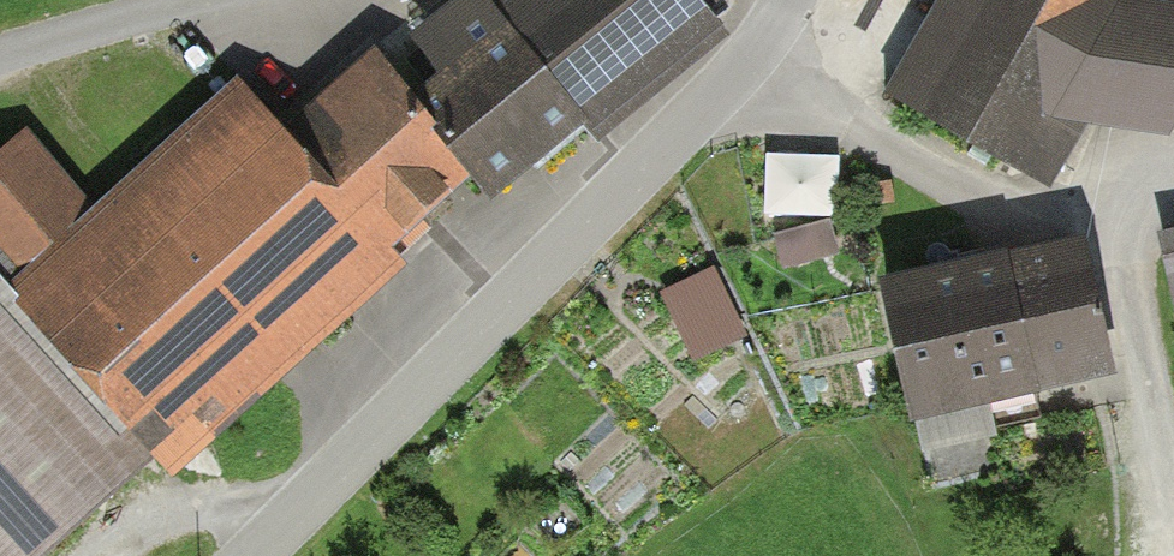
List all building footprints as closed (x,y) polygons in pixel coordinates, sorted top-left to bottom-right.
[(712,21),(695,0),(499,0),(405,77),(374,40),(273,123),(235,77),(91,195),(31,122),(0,147),(0,555),(56,555),(712,21)] [(1103,0),(944,0),(884,120),(1042,199),(1077,129),(1173,148),(1173,17),(1109,4),(1103,0)] [(777,151),(776,209),(842,210),(843,152),(777,151)] [(841,246),(835,219),(782,232),(788,259),(841,246)] [(1117,375),(1086,237),(877,284),(908,422),(1117,375)] [(1160,247),(1173,297),(1173,244),(1160,247)] [(699,360),(757,333),(722,259),(664,286),(699,360)]
